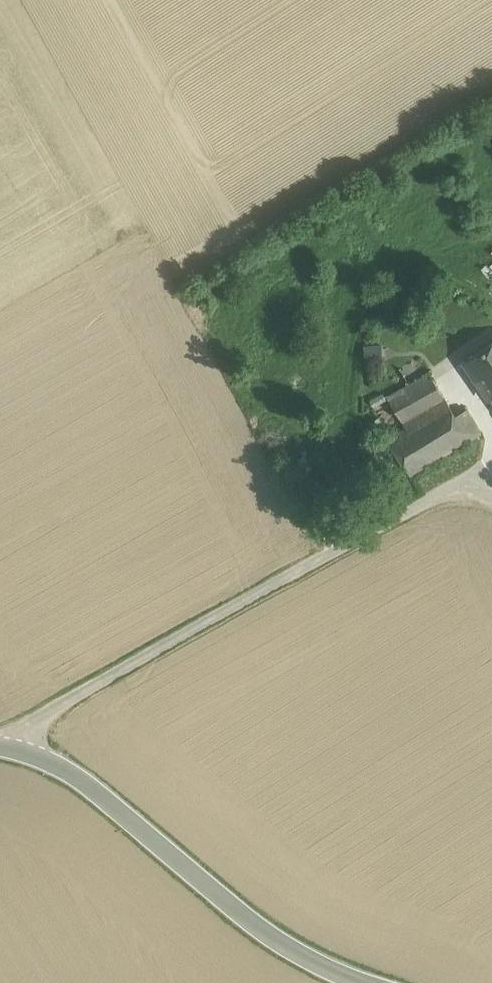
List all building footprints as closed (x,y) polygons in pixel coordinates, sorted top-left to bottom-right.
[(465,363),(491,401),(491,345),(465,363)] [(434,375),(390,400),(407,430),(391,439),(411,475),(485,435),(471,410),(458,417),(434,375)]
